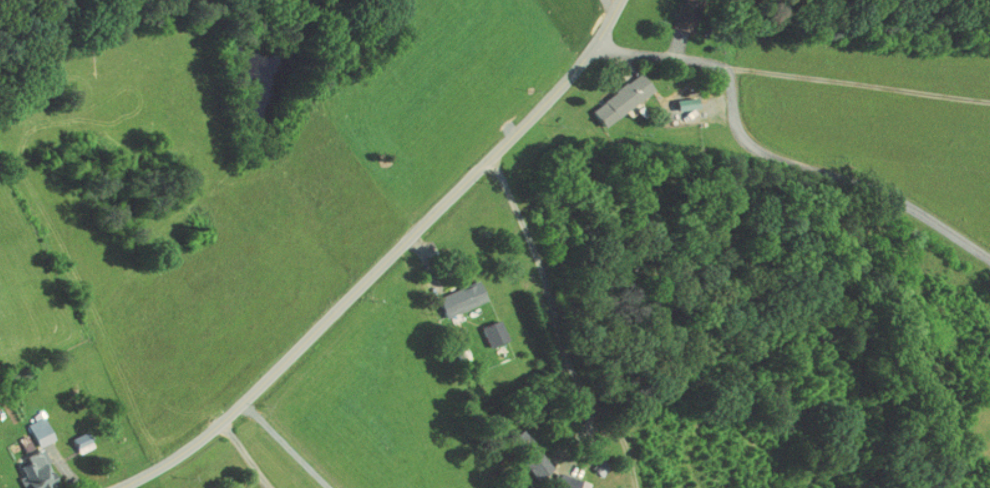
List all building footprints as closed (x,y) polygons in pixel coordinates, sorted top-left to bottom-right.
[(573,101),(583,119),(637,89),(627,71),(573,101)] [(661,104),(681,103),(680,92),(660,94),(661,104)] [(436,309),(478,296),(472,275),(429,289),(436,309)] [(499,334),(492,313),(472,320),(480,341),(499,334)] [(50,481),(34,438),(46,434),(37,410),(19,417),(25,435),(14,439),(17,447),(20,456),(12,459),(15,469),(11,471),(17,487),(30,487),(50,481)] [(70,446),(86,441),(80,425),(64,430),(70,446)] [(546,461),(532,445),(517,459),(531,474),(546,461)] [(568,487),(578,487),(582,477),(552,466),(547,481),(568,487)]
